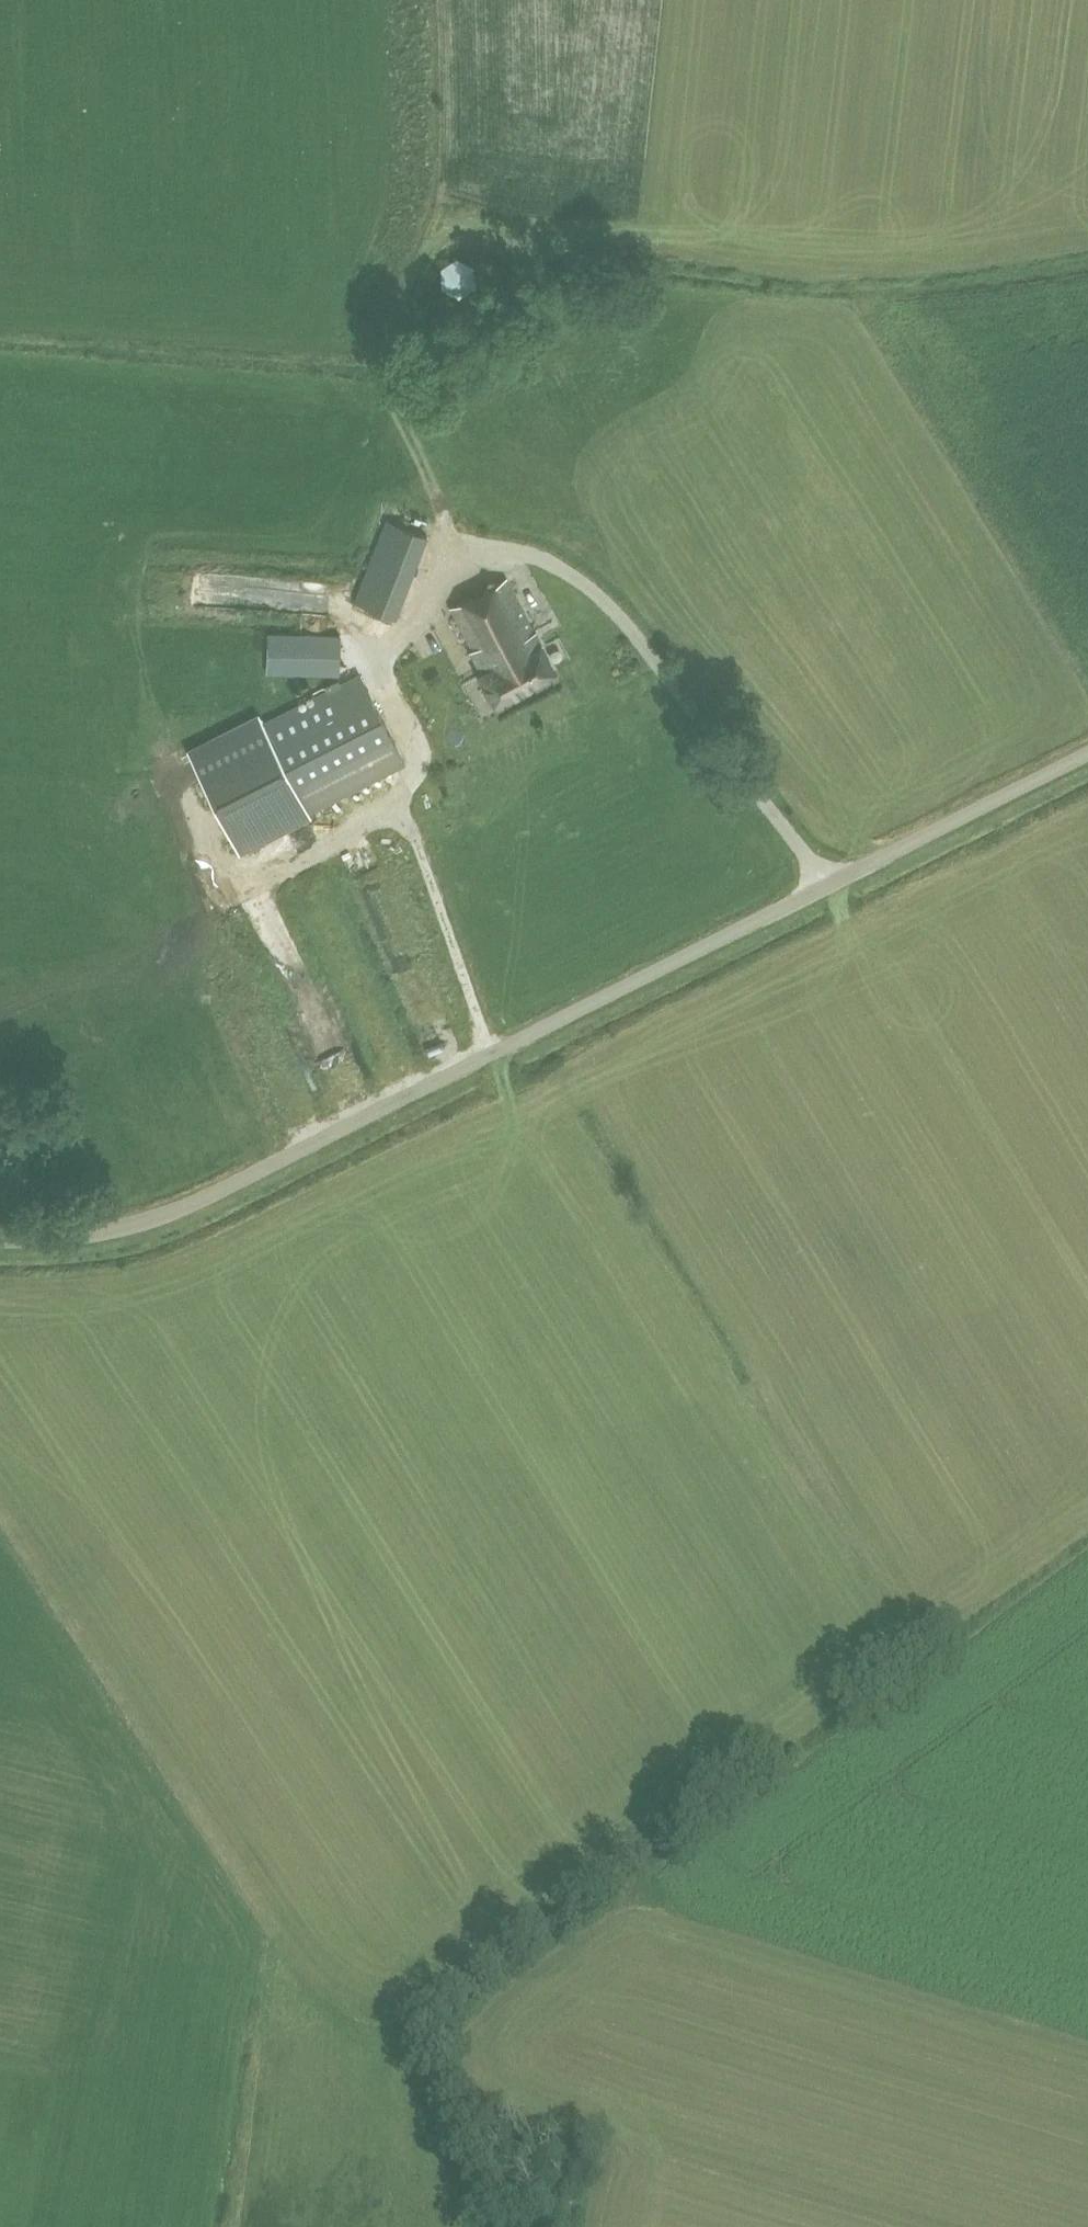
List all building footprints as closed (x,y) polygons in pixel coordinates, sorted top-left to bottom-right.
[(442,267),(443,285),(459,293),(473,283),(472,265),(456,258),(442,267)] [(354,600),(396,617),(429,534),(386,518),(354,600)] [(479,672),(494,701),(553,670),(506,578),(451,607),(472,650),(471,650),(482,671),(479,672)] [(284,587),(284,609),(331,609),(331,587),(284,587)] [(532,601),(543,636),(561,631),(557,618),(550,595),(532,601)] [(266,672),(339,675),(341,634),(267,632),(266,672)] [(358,674),(261,724),(257,716),(188,752),(239,851),(308,815),(307,812),(403,762),(358,674)]
